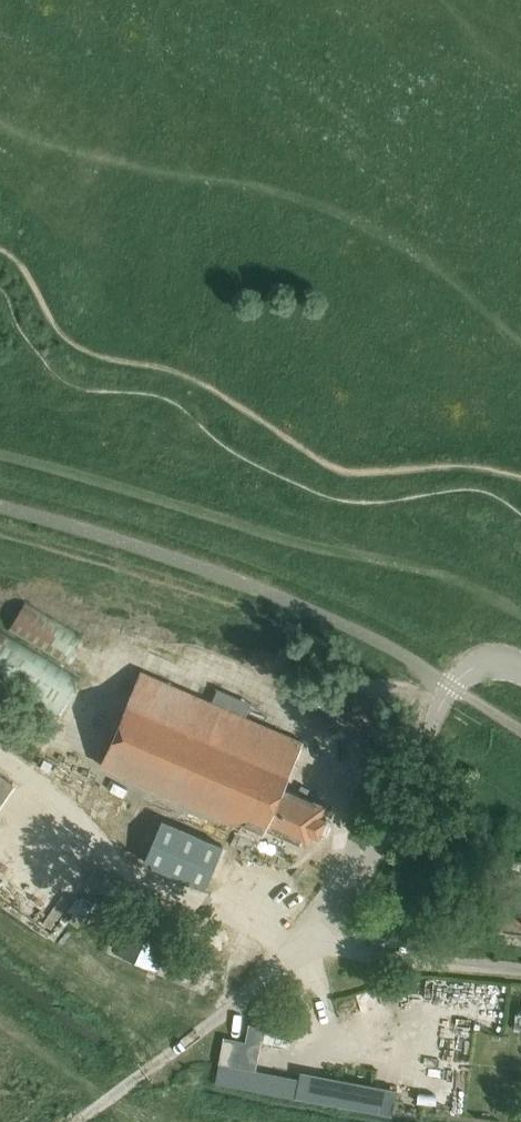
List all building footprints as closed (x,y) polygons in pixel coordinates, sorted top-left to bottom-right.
[(8,631),(66,665),(83,636),(26,601),(8,631)] [(56,721),(81,678),(0,629),(0,687),(56,721)] [(319,836),(327,819),(320,816),(325,805),(283,787),(303,742),(142,672),(102,765),(263,835),(266,826),(308,844),(313,834),(319,836)] [(14,784),(0,774),(0,803),(14,784)] [(224,846),(163,819),(142,868),(203,895),(224,846)] [(505,907),(501,931),(520,934),(520,895),(507,893),(505,907)] [(129,922),(117,949),(157,966),(169,939),(129,922)]
